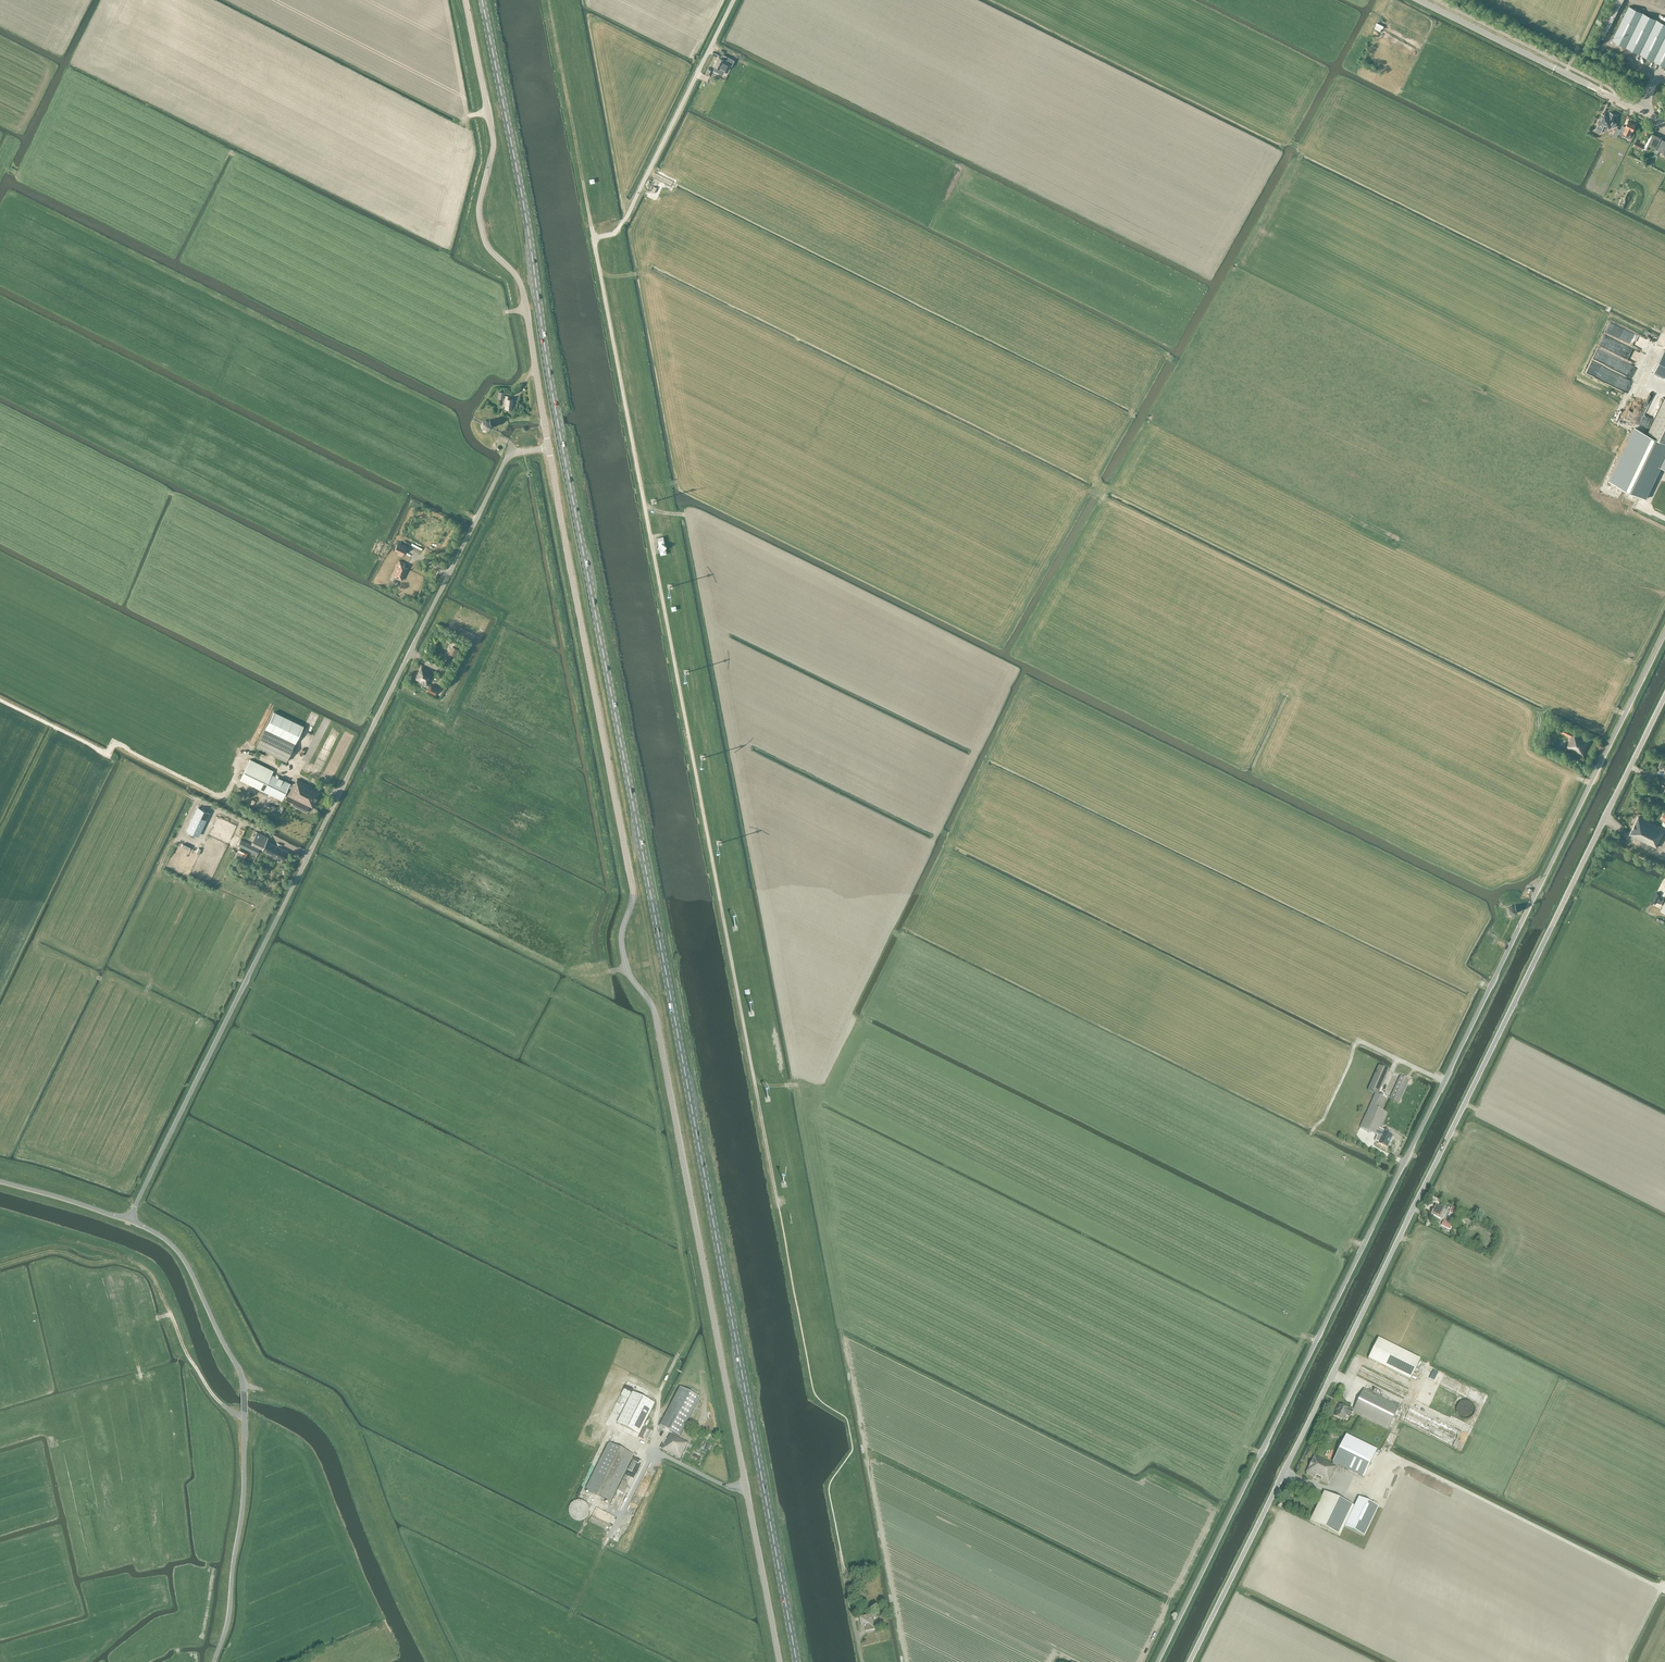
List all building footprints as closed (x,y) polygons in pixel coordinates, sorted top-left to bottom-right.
[(1629,6),(1612,40),(1664,66),(1664,23),(1629,6)] [(1610,26),(1607,25),(1604,23),(1600,31),(1606,34),(1610,26)] [(723,55),(721,58),(725,60),(724,60),(729,63),(732,59),(723,55)] [(720,69),(720,68),(722,69),(725,64),(723,63),(724,60),(725,60),(721,58),(718,57),(714,65),(720,69)] [(1600,133),(1604,125),(1608,127),(1609,124),(1615,127),(1617,123),(1613,121),(1616,115),(1610,112),(1608,116),(1602,113),(1598,122),(1598,123),(1595,130),(1600,133)] [(1627,138),(1630,132),(1631,133),(1633,130),(1633,131),(1636,125),(1628,121),(1625,126),(1623,125),(1619,133),(1627,138)] [(1613,133),(1612,135),(1617,137),(1621,129),(1616,127),(1615,130),(1613,134),(1613,133)] [(1661,139),(1662,138),(1654,134),(1651,133),(1649,136),(1646,142),(1643,149),(1646,150),(1648,145),(1656,149),(1654,152),(1658,154),(1659,151),(1663,153),(1663,154),(1664,155),(1664,141),(1661,139)] [(1646,142),(1641,140),(1640,142),(1636,140),(1633,146),(1642,150),(1643,149),(1646,142)] [(1664,350),(1654,371),(1664,377),(1664,350)] [(504,408),(510,409),(512,409),(513,398),(509,398),(510,396),(505,395),(504,400),(505,401),(504,408)] [(1664,469),(1664,400),(1661,409),(1649,434),(1635,427),(1610,481),(1640,496),(1655,464),(1664,469)] [(489,429),(489,428),(491,425),(489,421),(485,419),(482,420),(480,424),(482,429),(485,430),(489,429)] [(660,553),(661,555),(667,554),(666,548),(667,546),(665,545),(663,537),(658,538),(659,546),(658,548),(660,549),(660,553)] [(403,554),(406,546),(398,542),(394,549),(398,552),(397,554),(401,556),(403,554)] [(405,563),(398,560),(391,575),(402,580),(408,568),(405,567),(406,566),(404,565),(405,563)] [(452,645),(448,653),(456,657),(460,649),(452,645)] [(421,666),(415,679),(427,685),(433,673),(421,666)] [(431,684),(427,691),(435,695),(439,688),(431,684)] [(295,743),(303,726),(274,711),(265,729),(256,746),(285,761),(294,743),(295,743)] [(1583,755),(1591,738),(1584,735),(1583,736),(1564,727),(1561,732),(1571,737),(1568,742),(1569,743),(1567,747),(1583,755)] [(313,808),(321,790),(296,779),(294,783),(293,783),(292,784),(271,774),(273,770),(250,759),(240,780),(284,801),(306,812),(309,806),(313,808)] [(197,835),(208,811),(199,807),(188,831),(197,835)] [(1663,827),(1663,828),(1638,816),(1630,834),(1657,848),(1664,831),(1664,828),(1663,827)] [(257,831),(251,843),(262,848),(262,850),(271,854),(270,856),(275,859),(276,856),(276,857),(284,860),(285,859),(286,859),(286,858),(286,857),(288,851),(266,841),(268,837),(257,831)] [(248,841),(244,838),(243,840),(241,839),(237,845),(240,846),(235,857),(243,861),(249,850),(257,854),(260,848),(247,842),(248,841)] [(1516,911),(1515,906),(1512,905),(1508,906),(1507,910),(1508,913),(1510,915),(1513,914),(1516,911)] [(1365,1115),(1359,1128),(1377,1136),(1380,1129),(1387,1114),(1380,1111),(1386,1099),(1378,1095),(1389,1071),(1379,1066),(1368,1090),(1369,1091),(1375,1094),(1370,1104),(1365,1115)] [(1400,1076),(1389,1099),(1399,1103),(1409,1081),(1400,1076)] [(1377,1136),(1375,1141),(1377,1142),(1379,1143),(1378,1143),(1386,1147),(1391,1136),(1388,1134),(1389,1131),(1385,1129),(1384,1131),(1380,1129),(1377,1136)] [(1432,1211),(1431,1213),(1431,1214),(1431,1215),(1442,1220),(1449,1208),(1441,1204),(1439,1207),(1436,1205),(1433,1211),(1432,1211)] [(1452,1207),(1449,1212),(1456,1216),(1459,1211),(1452,1207)] [(1443,1220),(1441,1226),(1449,1229),(1452,1224),(1443,1220)] [(1378,1339),(1368,1359),(1410,1380),(1420,1360),(1378,1339)] [(680,1388),(660,1427),(680,1436),(699,1397),(680,1388)] [(1335,1416),(1343,1420),(1346,1414),(1350,1416),(1353,1411),(1388,1429),(1399,1407),(1364,1389),(1354,1409),(1350,1407),(1349,1409),(1341,1405),(1340,1406),(1339,1405),(1337,1410),(1338,1411),(1335,1416)] [(634,1393),(618,1423),(638,1434),(654,1403),(634,1393)] [(662,1449),(662,1450),(680,1459),(689,1443),(671,1434),(669,1438),(668,1438),(665,1444),(662,1443),(660,1448),(662,1449)] [(1314,1456),(1306,1473),(1314,1476),(1313,1477),(1315,1478),(1315,1477),(1328,1484),(1330,1479),(1331,1479),(1338,1465),(1363,1477),(1376,1450),(1346,1435),(1332,1465),(1314,1456)] [(585,1490),(597,1497),(610,1503),(634,1454),(609,1442),(585,1490)] [(1359,1498),(1354,1507),(1324,1493),(1310,1523),(1340,1537),(1344,1527),(1364,1537),(1379,1507),(1359,1498)] [(587,1512),(588,1511),(587,1508),(587,1507),(586,1506),(585,1504),(584,1503),(582,1503),(580,1502),(578,1502),(576,1502),(574,1503),(573,1504),(572,1505),(571,1507),(571,1508),(570,1510),(570,1512),(571,1513),(572,1515),(573,1516),(573,1517),(575,1518),(576,1519),(578,1519),(580,1519),(582,1519),(584,1518),(585,1517),(586,1516),(587,1514),(587,1512)] [(865,1626),(866,1626),(866,1631),(875,1629),(873,1618),(865,1620),(865,1616),(860,1617),(861,1627),(865,1626)]
